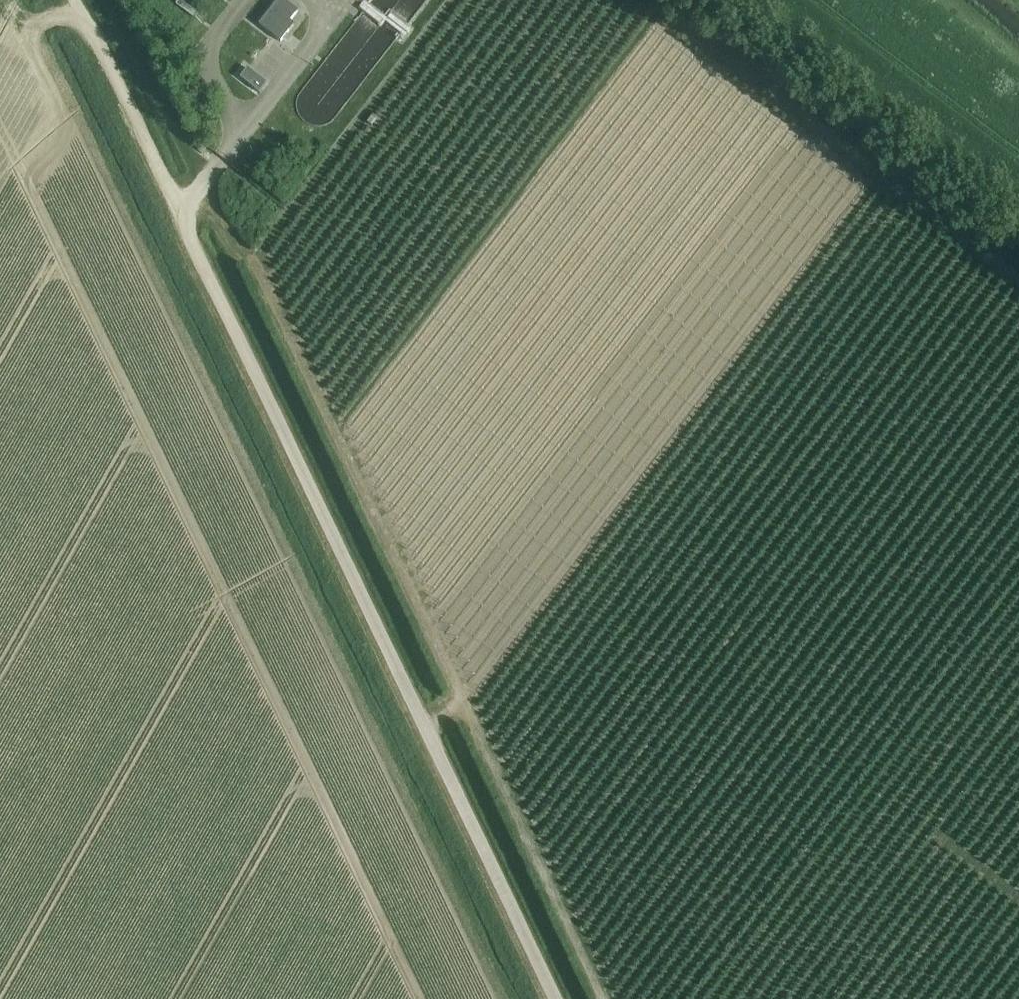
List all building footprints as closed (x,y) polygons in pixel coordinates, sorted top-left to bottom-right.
[(298,12),(283,0),(279,0),(259,26),(281,42),(289,32),(285,29),(298,12)] [(266,84),(247,70),(239,80),(258,94),(266,84)]
